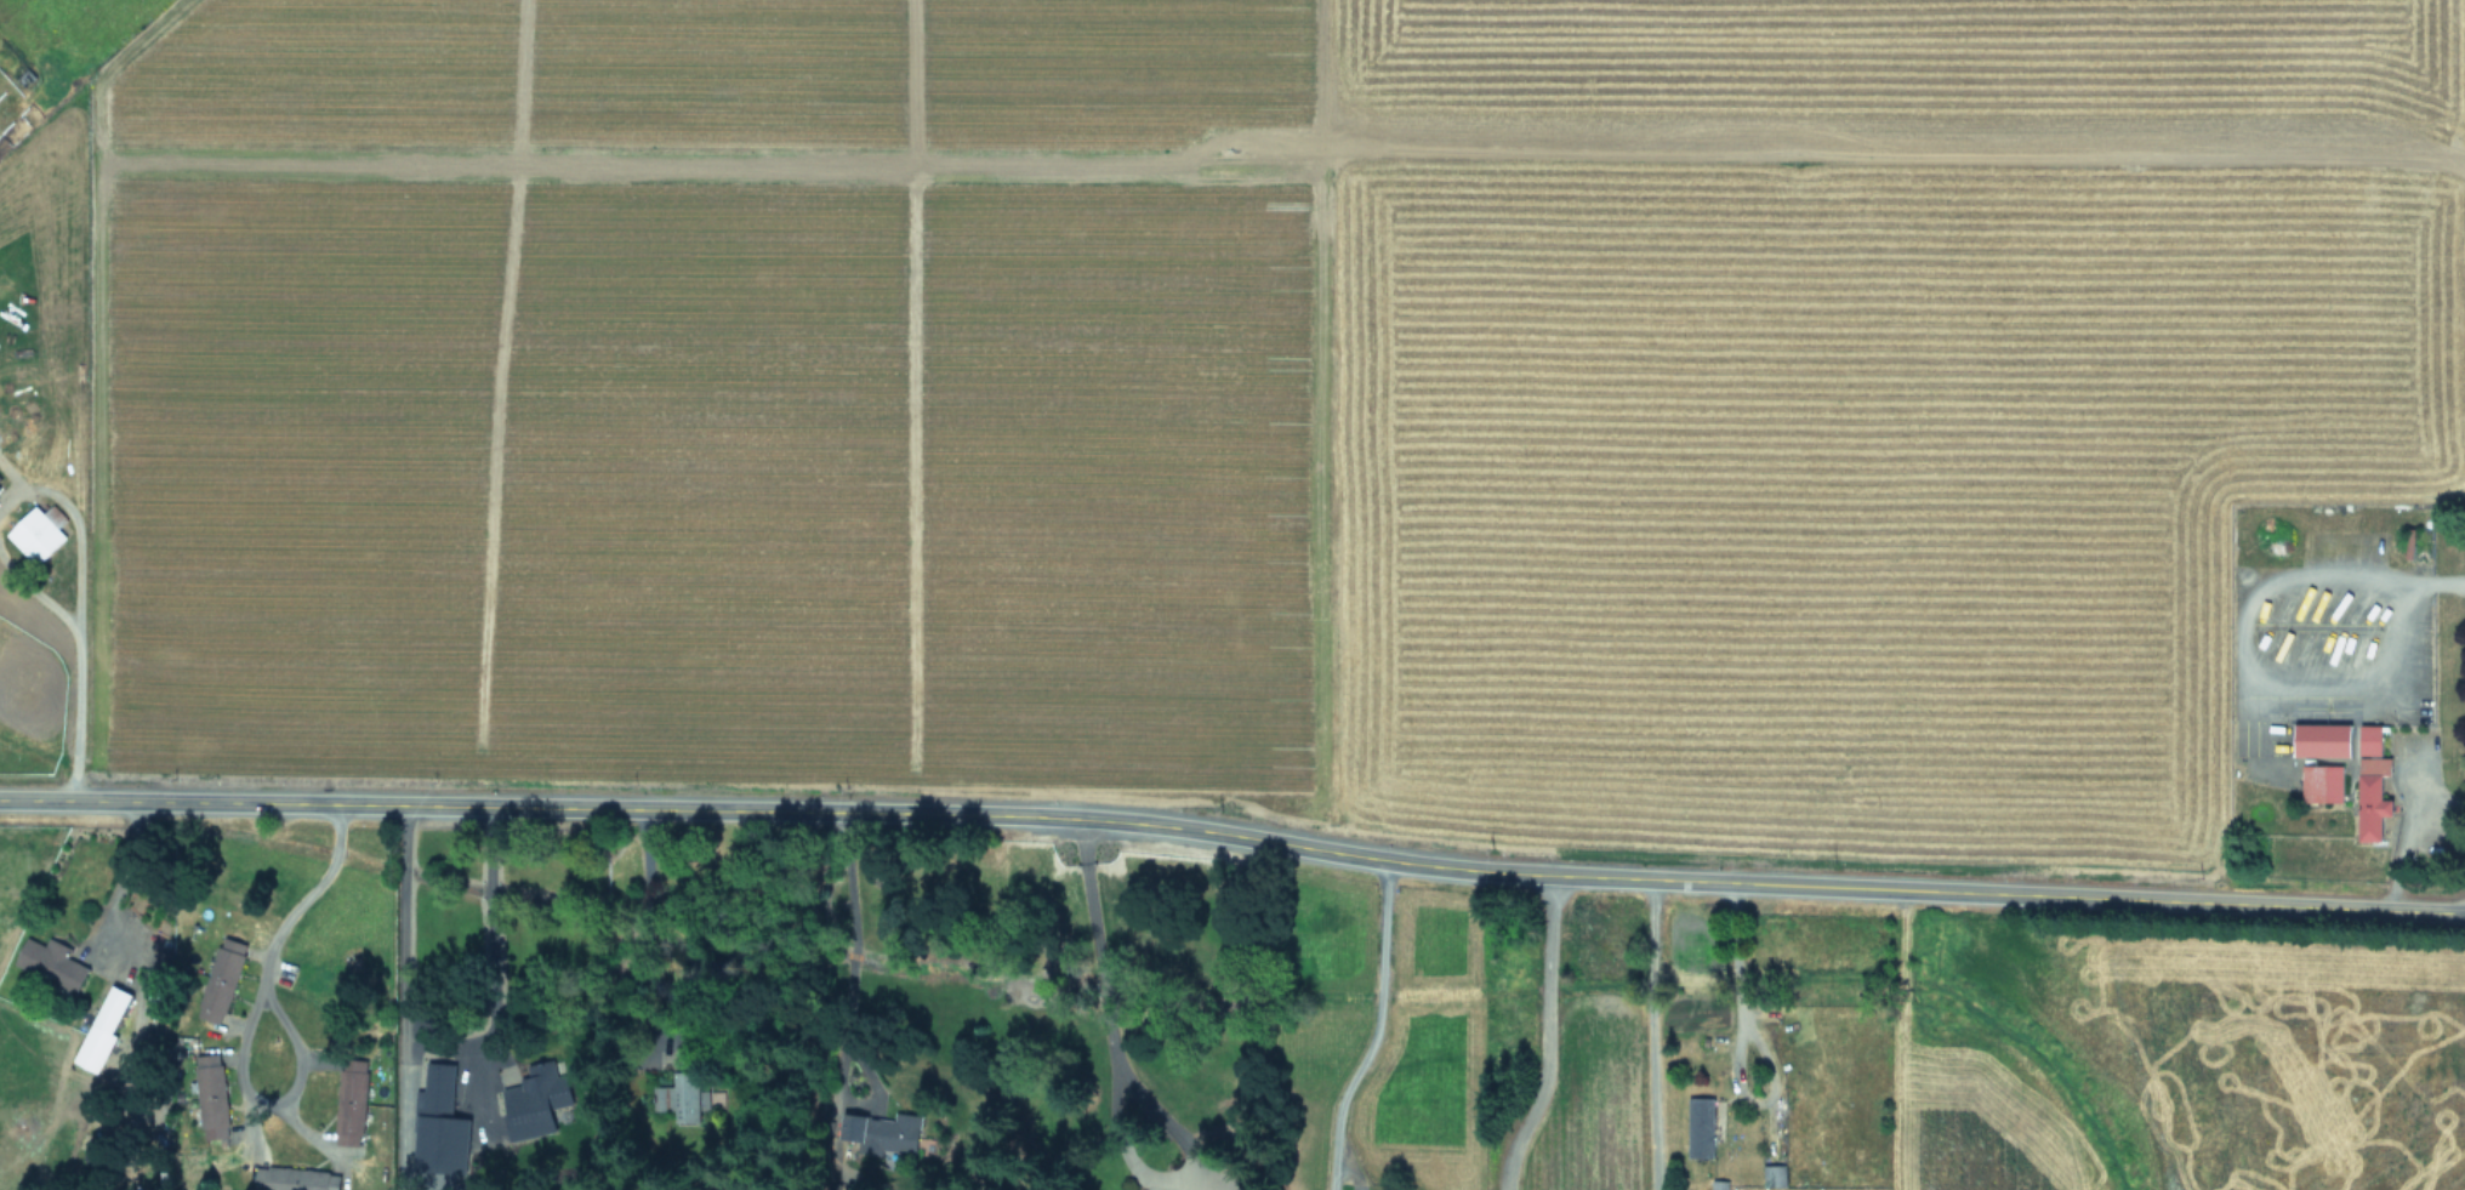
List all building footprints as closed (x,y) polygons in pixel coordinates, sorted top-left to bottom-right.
[(67,521),(53,506),(44,516),(37,508),(7,537),(37,569),(68,539),(59,529),(67,521)] [(2354,726),(2297,726),(2297,760),(2354,760),(2354,726)] [(2361,844),(2385,844),(2385,819),(2395,819),(2395,802),(2385,802),(2385,778),(2393,778),(2393,760),(2383,760),(2383,727),(2360,727),(2361,844)] [(2344,805),(2344,767),(2304,767),(2304,805),(2344,805)] [(14,970),(80,995),(89,970),(68,962),(71,956),(26,939),(14,970)] [(224,1028),(248,947),(221,939),(197,1021),(224,1028)] [(75,1065),(97,1076),(135,998),(113,987),(75,1065)] [(665,1089),(665,1115),(677,1115),(677,1127),(702,1126),(702,1053),(677,1054),(677,1089),(665,1089)] [(196,1059),(200,1142),(227,1141),(223,1057),(196,1059)] [(368,1061),(341,1059),(335,1147),(362,1148),(368,1061)] [(453,1122),(455,1072),(426,1071),(424,1121),(453,1122)] [(528,1120),(529,1130),(560,1125),(554,1083),(506,1091),(511,1122),(528,1120)] [(1689,1161),(1714,1161),(1714,1100),(1689,1100),(1689,1161)] [(842,1151),(922,1162),(927,1124),(847,1112),(842,1151)] [(1764,1189),(1786,1189),(1786,1168),(1764,1168),(1764,1189)] [(341,1176),(257,1169),(255,1189),(340,1189),(341,1176)]
